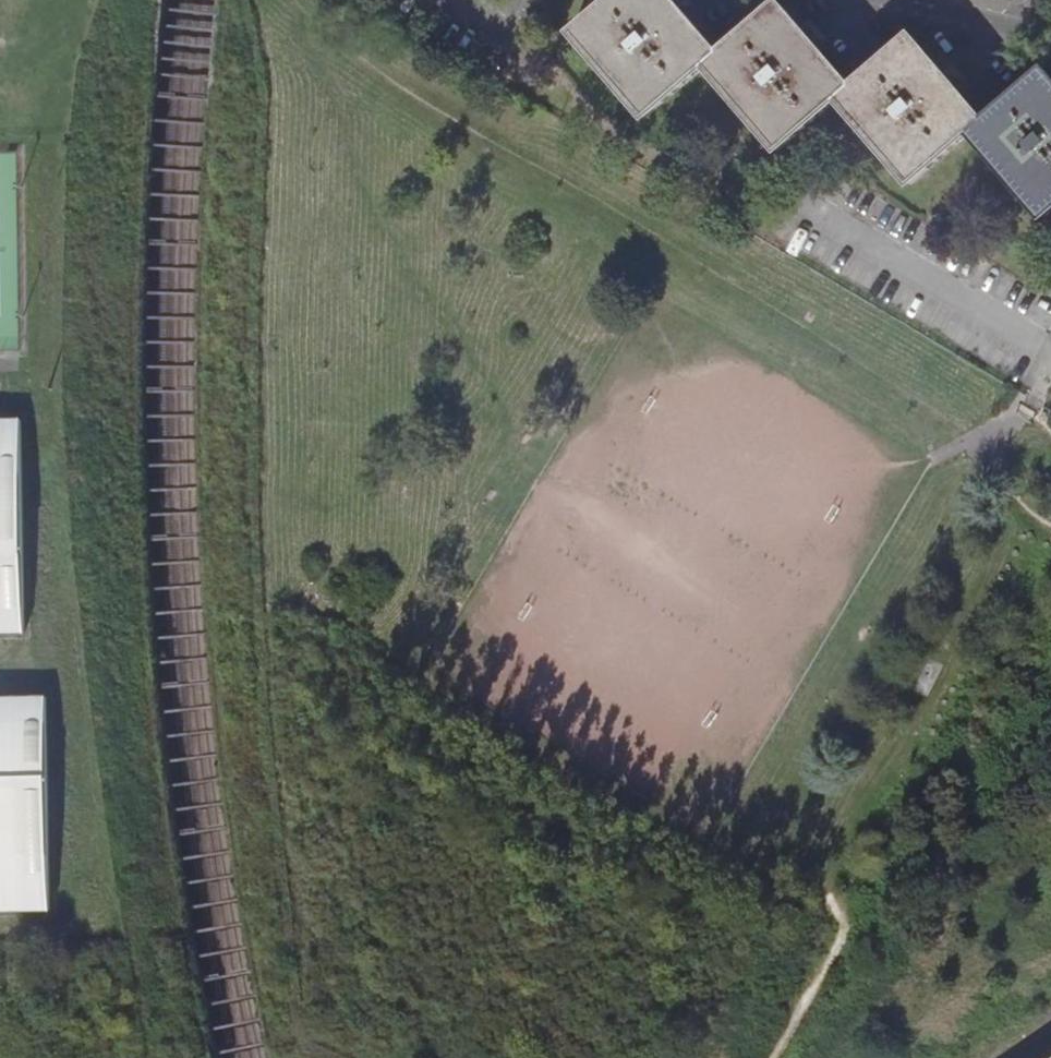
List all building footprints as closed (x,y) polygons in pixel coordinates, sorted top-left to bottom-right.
[(573,33),(645,118),(704,68),(778,151),(837,100),(911,184),(968,134),(1042,218),(1050,210),(1050,77),(1044,69),(985,120),(949,78),(913,35),(853,86),(818,47),(779,2),(720,54),(685,11),(675,0),(612,0),(573,33)] [(24,635),(21,423),(0,424),(0,635),(24,635)] [(51,911),(47,699),(0,699),(0,911),(51,911)]
